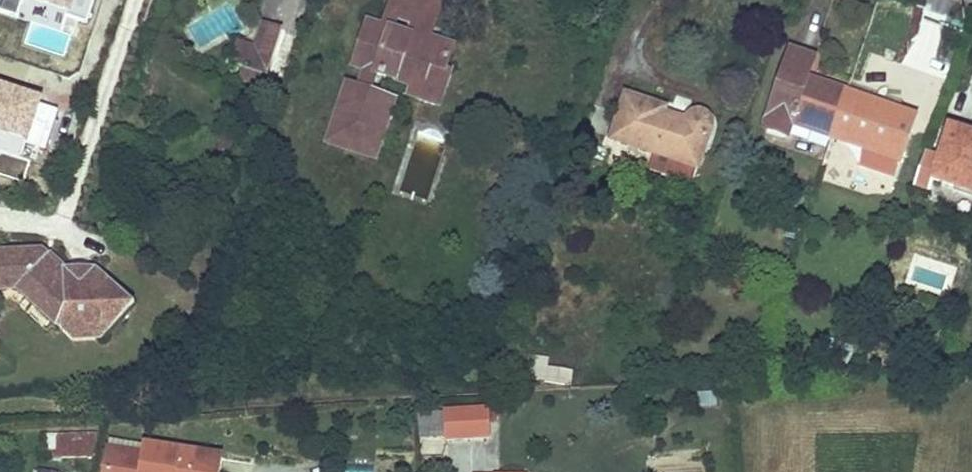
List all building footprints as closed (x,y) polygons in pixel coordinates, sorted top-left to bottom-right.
[(22,0),(0,0),(0,12),(18,16),(22,0)] [(89,16),(93,0),(25,0),(89,16)] [(445,0),(409,0),(407,7),(440,17),(445,0)] [(428,41),(433,39),(440,17),(407,7),(399,32),(428,41)] [(277,81),(288,32),(266,27),(261,50),(254,76),(277,81)] [(390,165),(409,106),(392,101),(398,85),(432,96),(440,71),(450,75),(459,47),(433,39),(428,41),(399,32),(384,27),(369,75),(384,80),(378,97),(360,91),(342,150),(390,165)] [(234,71),(254,76),(261,50),(241,45),(234,71)] [(907,166),(921,124),(817,93),(823,72),(796,63),(773,141),(799,148),(803,136),(907,166)] [(445,107),(454,76),(450,75),(440,71),(432,96),(430,102),(445,107)] [(712,174),(722,139),(723,136),(723,133),(723,129),(721,126),(719,123),(716,121),(713,120),(710,119),(706,119),(703,121),(700,123),(698,125),(696,130),(686,127),(688,124),(638,110),(628,150),(712,174)] [(420,153),(442,154),(443,131),(421,130),(420,153)] [(963,146),(958,167),(937,162),(928,197),(948,203),(950,191),(971,196),(971,148),(963,146)] [(113,283),(91,293),(77,280),(58,262),(0,264),(0,303),(31,302),(70,337),(84,322),(116,352),(149,315),(113,283)] [(91,293),(113,283),(109,277),(77,280),(91,293)] [(116,352),(84,322),(70,337),(85,354),(116,352)] [(835,342),(830,357),(869,370),(875,355),(835,342)] [(569,386),(573,368),(537,360),(533,377),(569,386)] [(490,444),(489,414),(441,416),(442,443),(442,446),(490,444)] [(442,443),(441,416),(417,417),(418,444),(442,443)] [(73,470),(74,455),(74,450),(55,449),(54,470),(73,470)] [(102,456),(74,455),(73,470),(102,471),(102,456)] [(158,455),(157,462),(124,456),(120,471),(231,471),(232,469),(158,455)]
